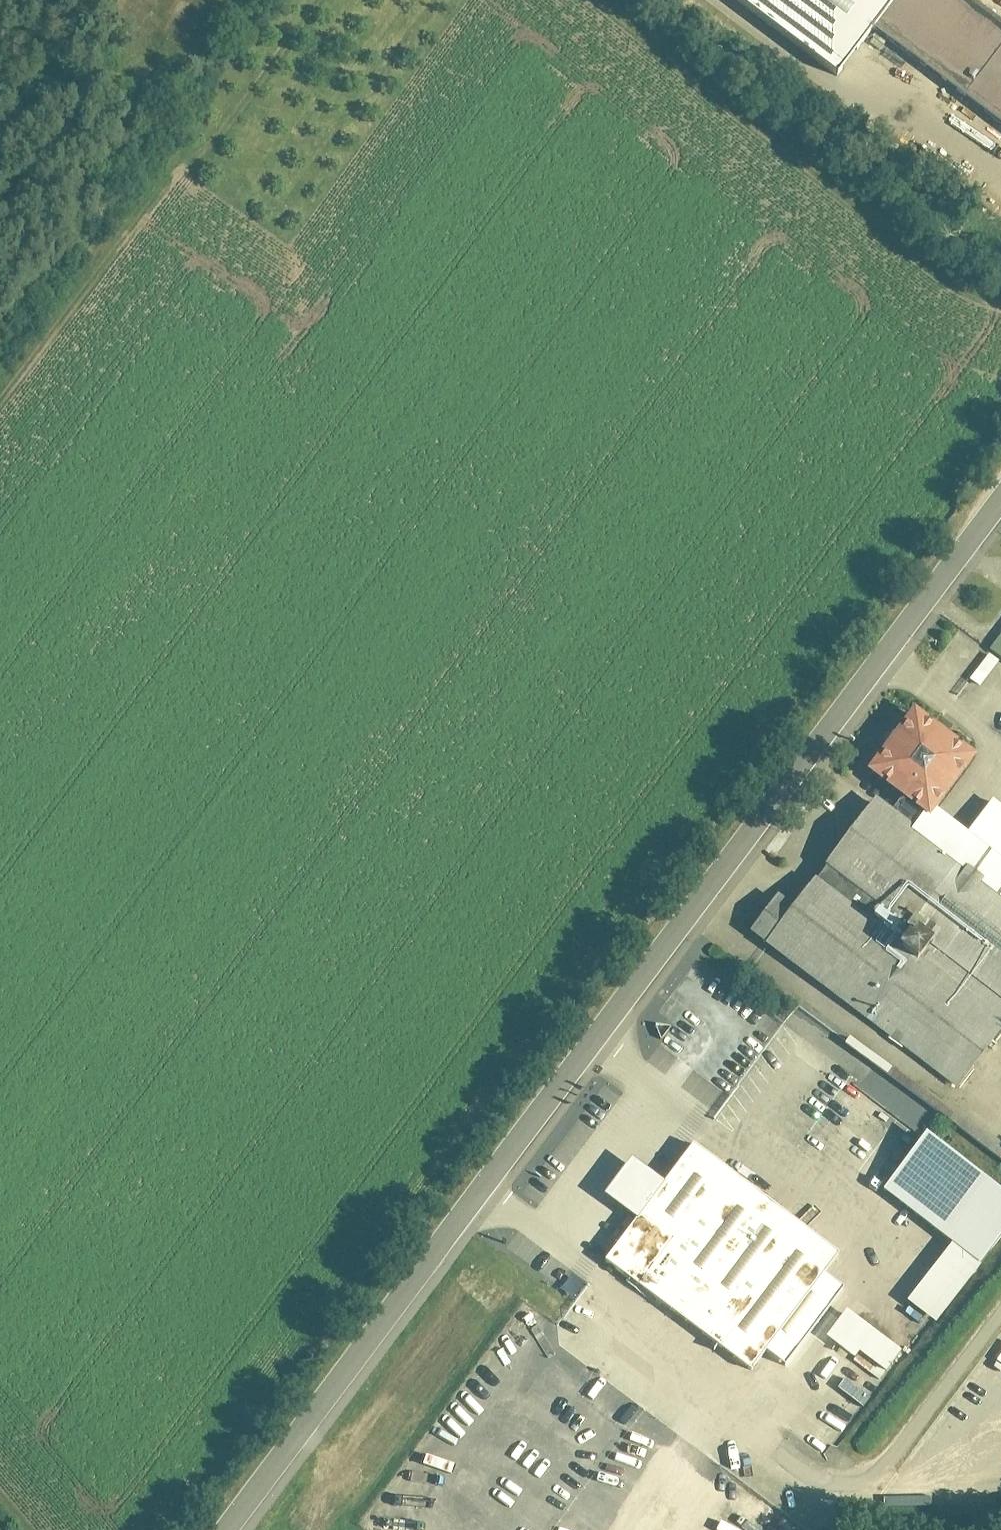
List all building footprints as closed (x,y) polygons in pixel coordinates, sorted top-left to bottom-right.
[(966,0),(734,0),(836,77),(873,28),(1000,124),(1000,26),(966,0)] [(991,651),(1000,656),(1000,639),(991,651)] [(910,714),(866,773),(930,819),(973,760),(910,714)] [(943,818),(925,842),(871,803),(807,891),(811,894),(768,954),(954,1090),(1000,1027),(1000,861),(943,818)] [(886,1188),(954,1239),(909,1300),(937,1321),(1000,1235),(1000,1198),(921,1139),(886,1188)] [(783,1367),(840,1289),(823,1277),(838,1257),(690,1147),(661,1187),(628,1163),(603,1200),(634,1224),(604,1266),(698,1337),(749,1371),(764,1352),(783,1367)] [(848,1309),(825,1339),(880,1380),(902,1349),(848,1309)]
